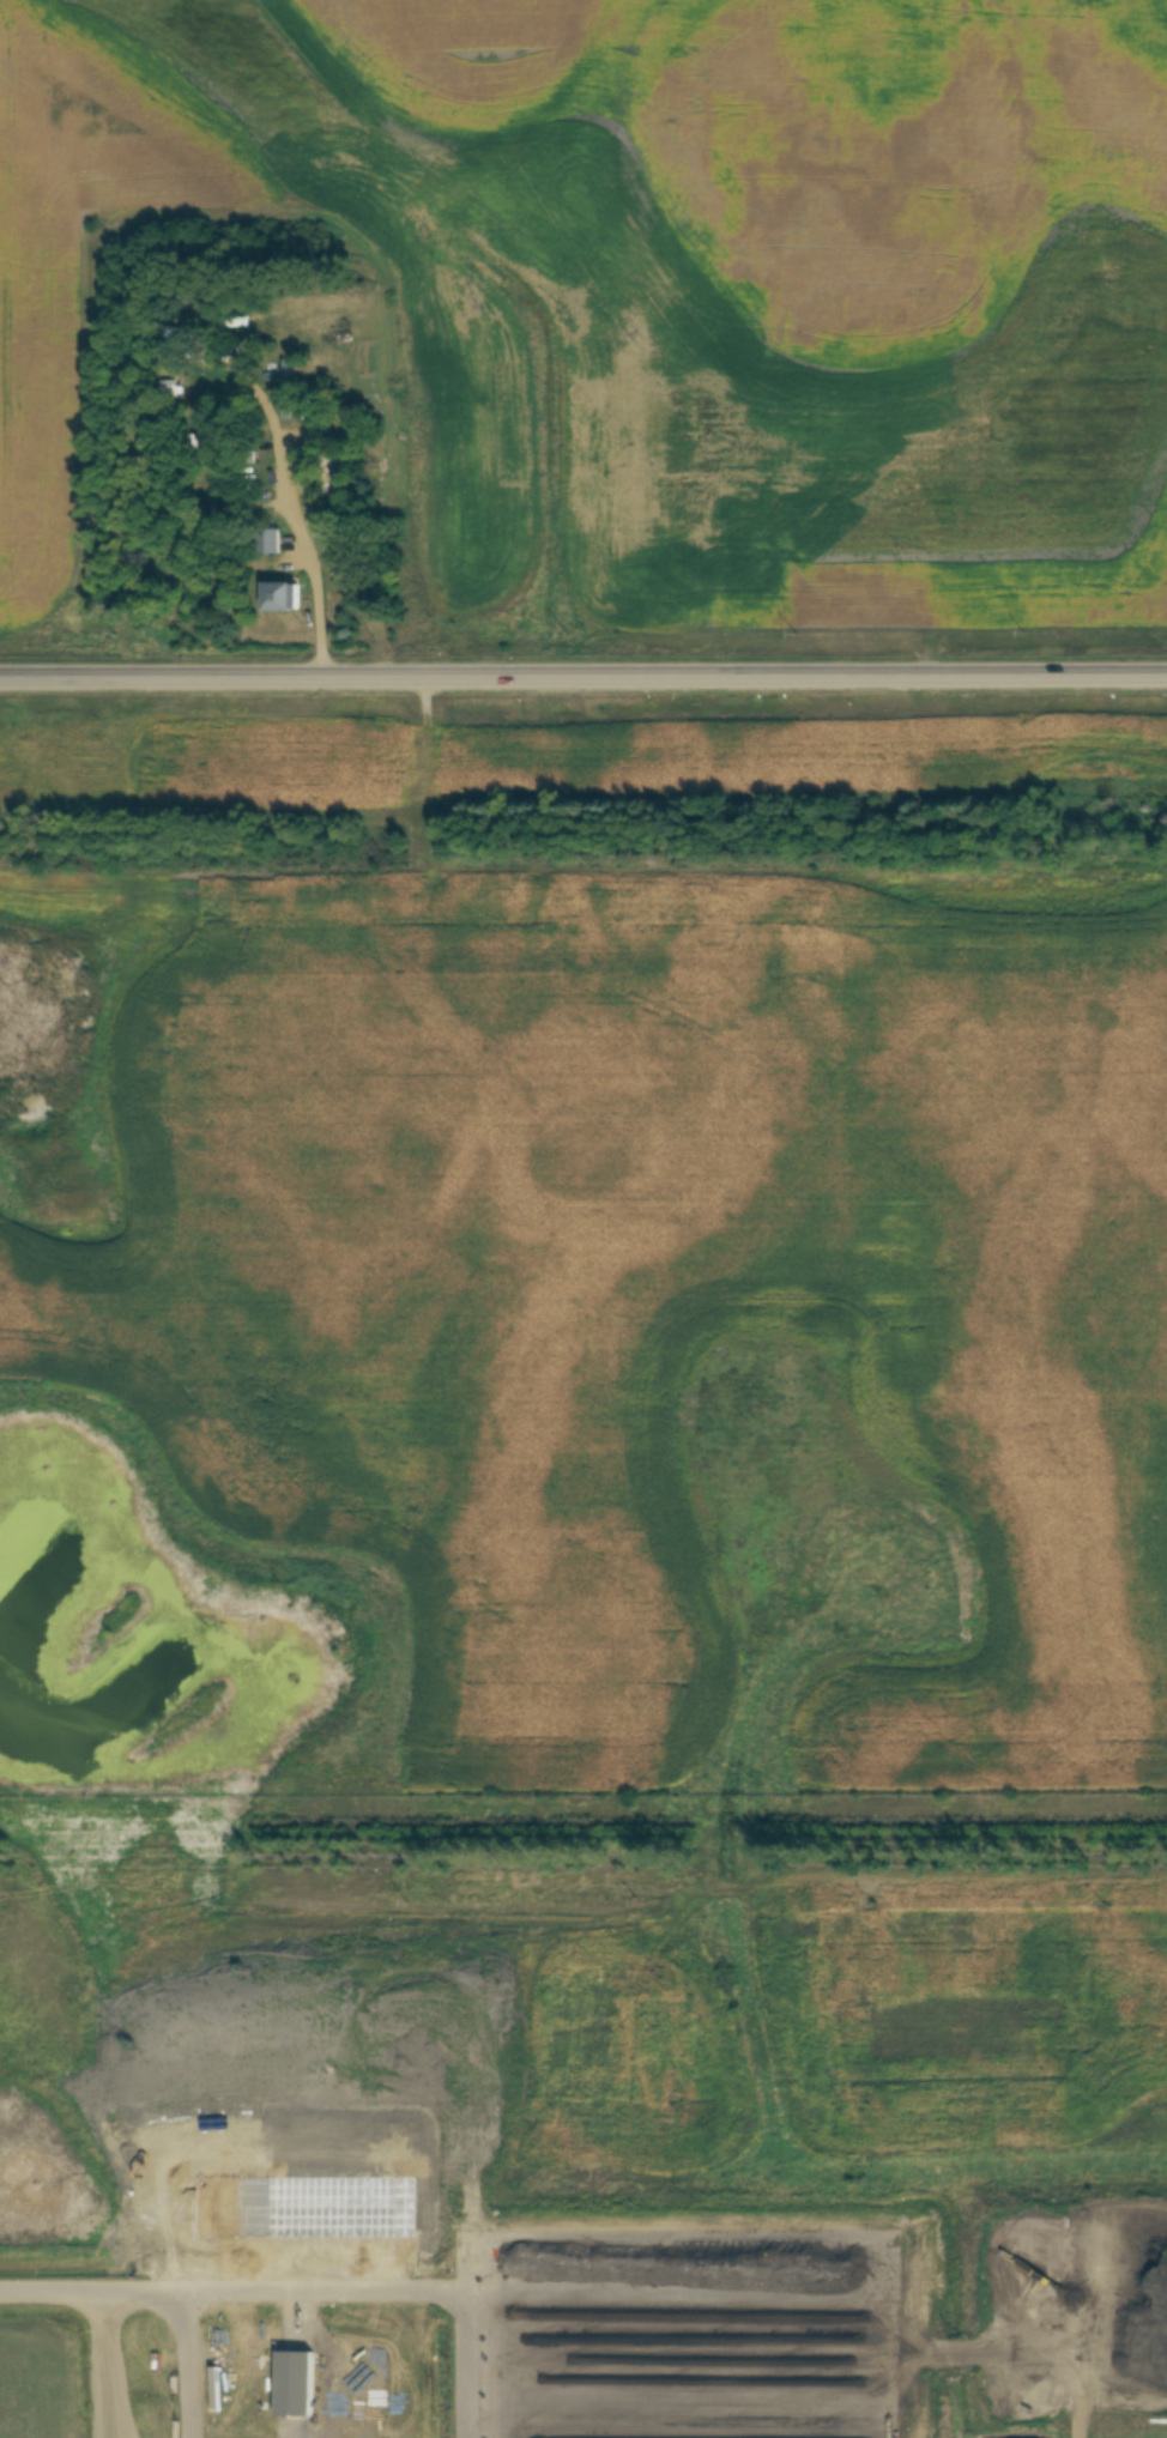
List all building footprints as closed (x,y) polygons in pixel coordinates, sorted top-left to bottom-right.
[(334,459),(320,459),(320,508),(334,508),(334,459)] [(291,584),(262,584),(262,613),(291,613),(291,584)] [(278,2348),(322,2351),(318,2430),(273,2426),(278,2348)]
